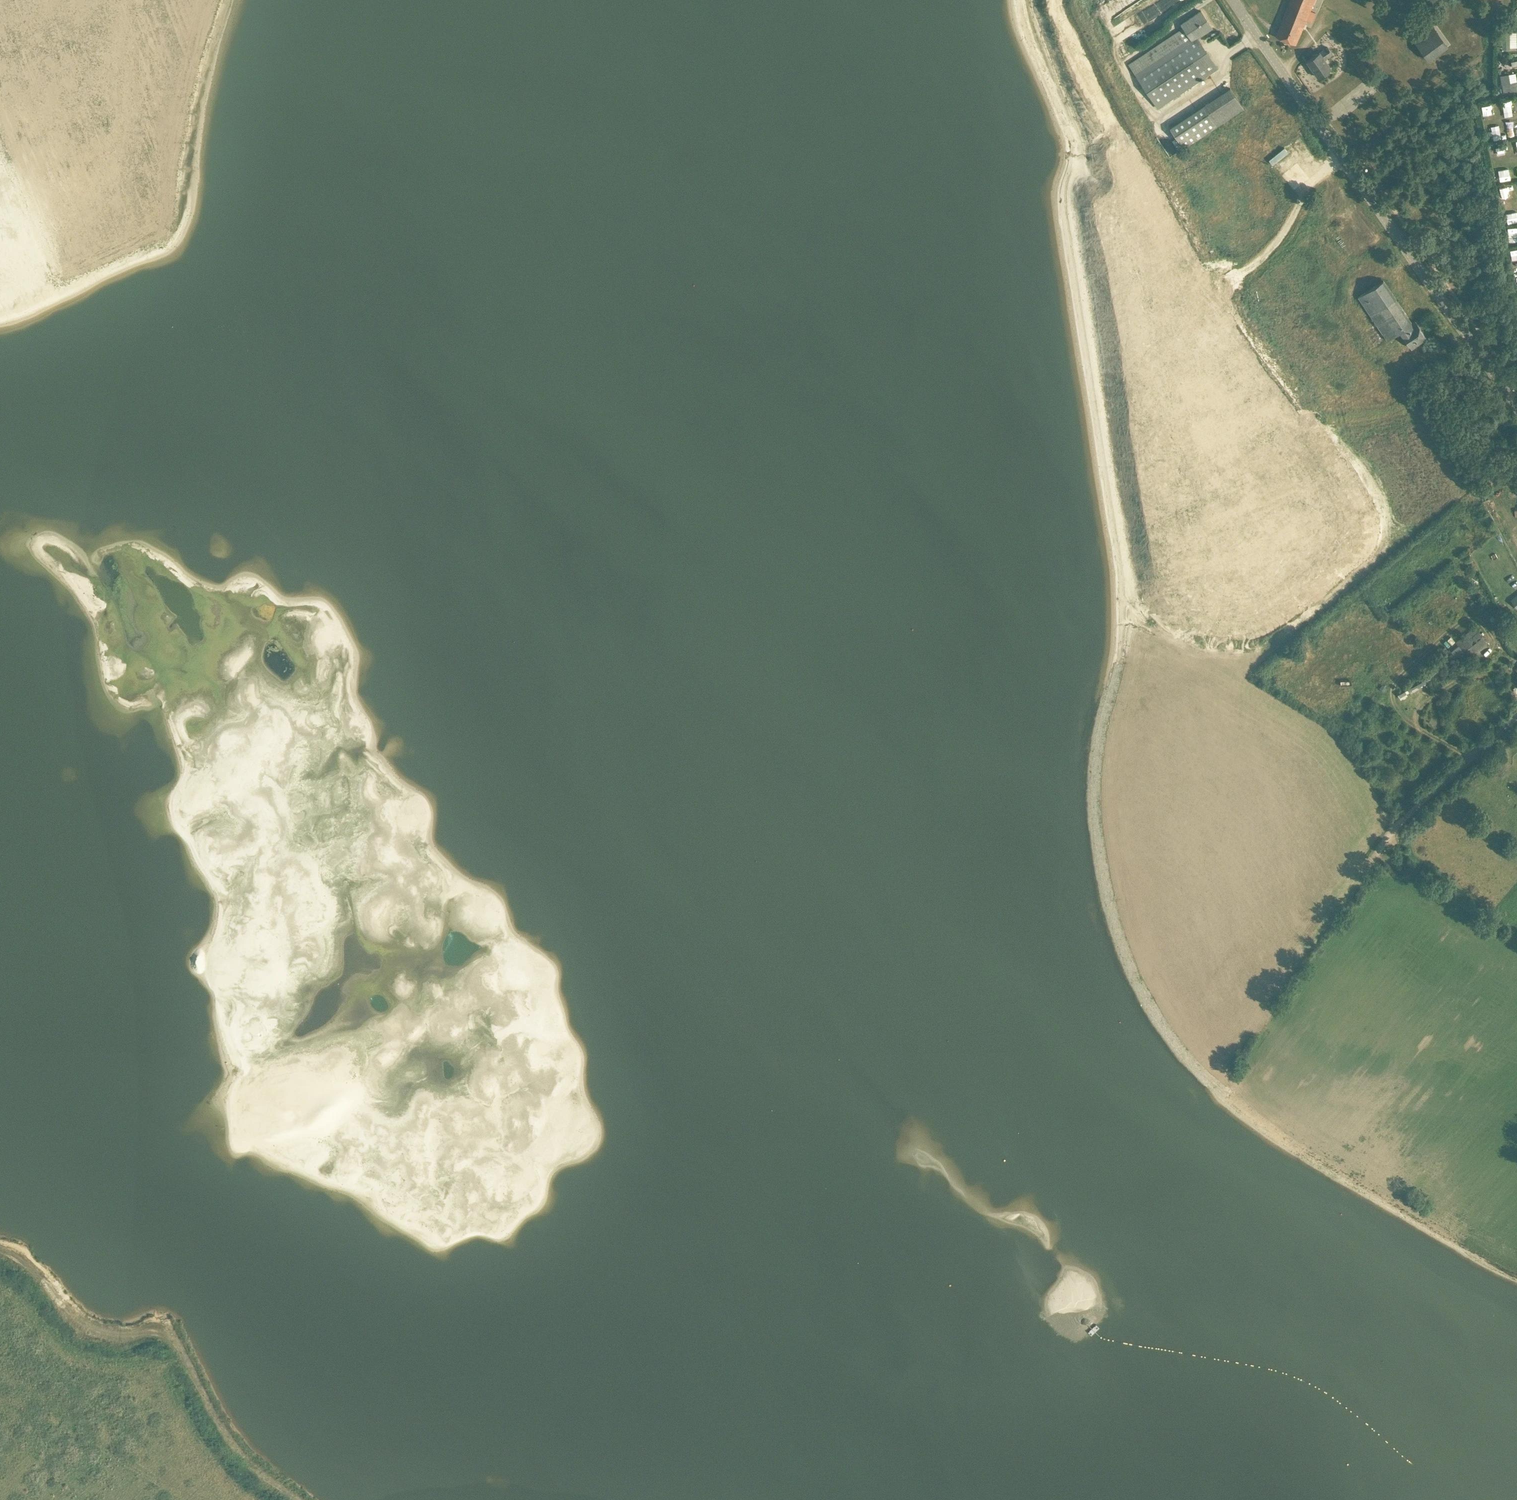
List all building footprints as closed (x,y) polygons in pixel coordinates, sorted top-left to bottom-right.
[(1276,36),(1295,44),(1307,16),(1313,18),(1315,11),(1310,9),(1314,0),(1290,0),(1276,36)] [(1201,10),(1181,23),(1184,28),(1129,64),(1135,74),(1158,107),(1217,67),(1197,37),(1212,27),(1201,10)] [(1432,24),(1412,39),(1426,59),(1447,44),(1432,24)] [(1501,29),(1502,47),(1516,47),(1516,29),(1501,29)] [(1307,60),(1319,77),(1332,69),(1325,59),(1333,54),(1328,47),(1307,60)] [(1516,89),(1516,80),(1516,72),(1499,74),(1501,91),(1516,89)] [(1170,127),(1183,147),(1244,108),(1230,88),(1170,127)] [(1509,142),(1511,153),(1516,152),(1516,141),(1509,142)] [(1284,147),(1269,159),(1273,163),(1288,151),(1284,147)] [(1383,279),(1358,296),(1387,340),(1400,331),(1411,348),(1427,337),(1415,320),(1412,322),(1383,279)] [(1452,651),(1457,657),(1483,636),(1475,626),(1449,647),(1452,651)] [(1439,662),(1422,675),(1426,680),(1442,667),(1439,662)] [(1424,679),(1397,693),(1399,697),(1426,683),(1424,679)]
